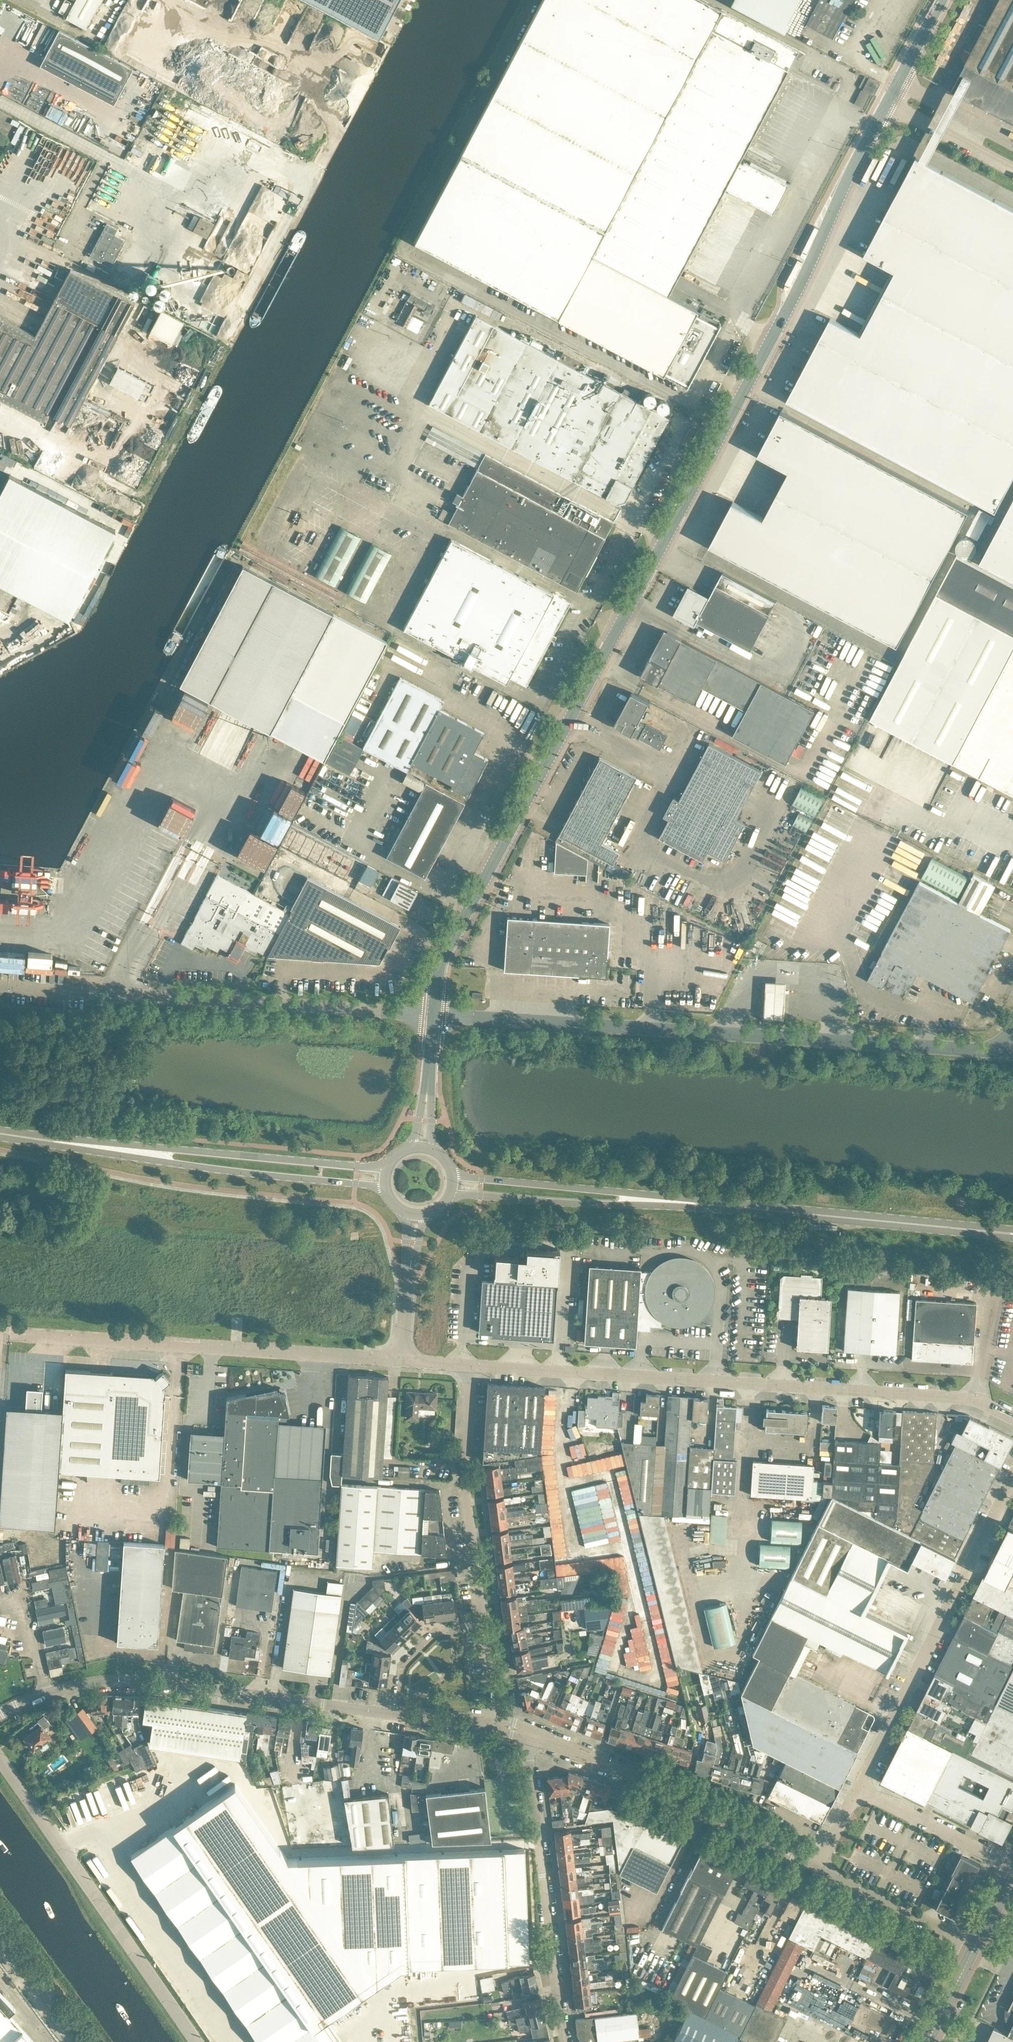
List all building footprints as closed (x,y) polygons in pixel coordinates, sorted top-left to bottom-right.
[(74,3),(68,0),(64,0),(58,11),(67,16),(66,18),(86,29),(101,0),(75,0),(74,3)] [(378,37),(398,0),(308,0),(378,37)] [(704,0),(542,0),(414,241),(558,318),(557,318),(663,374),(664,371),(687,383),(686,386),(694,371),(696,367),(699,369),(699,368),(696,367),(693,365),(703,346),(706,348),(720,323),(719,322),(718,325),(695,313),(697,310),(668,294),(724,188),(728,190),(727,190),(772,214),(788,184),(743,161),(742,163),(739,161),(792,61),(804,53),(805,54),(805,53),(721,9),(704,0)] [(784,31),(798,0),(731,0),(729,6),(784,31)] [(951,91),(955,92),(962,96),(1003,118),(1012,123),(1012,0),(1000,0),(951,91)] [(59,30),(44,57),(119,96),(133,69),(59,30)] [(791,71),(772,116),(790,124),(793,116),(799,119),(804,107),(806,107),(815,85),(798,78),(799,75),(791,71)] [(863,89),(874,95),(880,83),(869,77),(863,89)] [(830,318),(787,400),(995,511),(1012,478),(1012,208),(916,157),(864,254),(895,271),(861,334),(830,318)] [(193,231),(202,235),(207,238),(214,224),(200,216),(193,231)] [(125,240),(104,229),(89,256),(111,267),(125,240)] [(42,420),(47,411),(70,424),(86,394),(92,382),(102,362),(109,350),(134,303),(70,269),(35,336),(0,317),(0,398),(42,420)] [(103,270),(100,274),(107,278),(110,273),(103,270)] [(170,344),(182,321),(158,308),(146,331),(170,344)] [(406,327),(417,332),(422,320),(412,315),(406,327)] [(429,403),(605,497),(617,503),(619,503),(619,505),(624,503),(623,501),(625,501),(646,462),(648,463),(651,459),(648,457),(668,419),(651,410),(652,409),(631,398),(633,394),(629,392),(629,391),(624,388),(622,393),(610,387),(612,383),(607,380),(604,384),(579,370),(583,363),(563,352),(559,360),(476,315),(429,403)] [(969,510),(781,410),(758,454),(789,470),(764,518),(733,501),(710,545),(898,644),(969,510)] [(848,433),(838,428),(838,427),(828,423),(825,429),(845,439),(848,433)] [(684,439),(690,442),(695,433),(689,430),(684,439)] [(11,467),(15,460),(2,453),(0,456),(0,461),(11,467)] [(485,454),(453,514),(443,509),(438,517),(577,591),(613,522),(485,454)] [(9,474),(0,492),(0,582),(68,618),(115,530),(9,474)] [(980,561),(981,562),(997,570),(1012,578),(1012,499),(980,561)] [(980,507),(966,532),(978,538),(991,513),(980,507)] [(334,585),(360,537),(341,527),(315,575),(334,585)] [(963,535),(954,550),(968,558),(977,544),(963,535)] [(403,629),(506,683),(509,677),(526,686),(551,639),(554,641),(556,636),(553,635),(570,603),(451,539),(403,629)] [(372,543),(346,592),(365,602),(391,553),(372,543)] [(953,762),(1012,794),(1012,585),(973,564),(957,555),(936,594),(869,717),(953,762)] [(243,565),(180,684),(324,760),(386,641),(243,565)] [(689,587),(678,608),(683,611),(680,616),(695,624),(709,598),(689,587)] [(787,761),(814,705),(659,631),(638,674),(693,701),(700,687),(745,708),(731,735),(787,761)] [(445,701),(400,677),(362,748),(407,771),(408,770),(430,782),(434,775),(452,784),(451,787),(468,796),(475,783),(474,782),(480,771),(481,772),(488,759),(474,751),(484,732),(440,709),(445,701)] [(632,692),(614,725),(660,749),(668,735),(640,720),(650,701),(632,692)] [(339,737),(326,762),(348,774),(362,749),(339,737)] [(670,818),(660,837),(681,848),(680,849),(682,850),(683,849),(703,860),(708,851),(725,860),(745,823),(736,818),(761,771),(710,743),(680,800),(674,797),(664,815),(670,818)] [(555,841),(556,842),(571,850),(609,870),(618,852),(601,842),(636,776),(599,757),(555,841)] [(400,781),(419,789),(423,780),(404,772),(400,781)] [(425,877),(465,802),(426,782),(386,857),(425,877)] [(802,787),(792,805),(814,817),(824,798),(802,787)] [(256,831),(274,841),(287,818),(281,815),(269,808),(256,831)] [(799,812),(792,825),(805,833),(813,819),(799,812)] [(319,865),(329,845),(291,825),(281,845),(319,865)] [(556,842),(554,872),(570,873),(571,850),(556,842)] [(258,878),(269,852),(250,844),(238,870),(258,878)] [(366,865),(329,845),(319,865),(356,884),(366,865)] [(956,899),(968,877),(932,858),(920,879),(956,899)] [(367,865),(359,881),(370,887),(372,884),(379,871),(367,865)] [(10,914),(21,915),(24,897),(32,898),(34,894),(35,885),(27,879),(22,879),(23,871),(17,867),(12,875),(10,895),(15,899),(11,905),(10,914)] [(219,875),(182,942),(192,948),(195,944),(205,949),(207,945),(217,951),(220,946),(230,951),(232,947),(242,953),(245,948),(255,954),(257,949),(268,955),(289,914),(219,875)] [(920,881),(867,980),(893,993),(894,990),(905,996),(912,983),(912,984),(918,972),(973,1001),(1011,929),(977,911),(992,884),(976,875),(961,903),(920,881)] [(289,914),(268,955),(312,958),(312,959),(313,959),(313,958),(323,959),(323,960),(324,960),(324,959),(335,960),(336,946),(370,948),(369,962),(379,963),(379,962),(381,957),(382,958),(387,947),(379,943),(391,921),(307,877),(302,888),(312,893),(301,914),(292,909),(292,910),(289,914)] [(382,894),(392,899),(408,908),(418,891),(391,877),(382,894)] [(504,970),(530,972),(606,977),(609,924),(507,917),(504,970)] [(21,949),(0,948),(0,964),(46,967),(48,947),(22,945),(21,949)] [(64,968),(65,959),(56,958),(55,968),(64,968)] [(764,1017),(783,1018),(784,981),(765,980),(764,1017)] [(482,1279),(478,1332),(490,1333),(490,1336),(554,1340),(559,1249),(526,1247),(525,1257),(495,1255),(494,1276),(494,1280),(482,1279)] [(687,1323),(690,1322),(693,1321),(695,1320),(698,1319),(699,1318),(701,1316),(702,1315),(704,1313),(706,1311),(707,1309),(708,1307),(709,1305),(710,1303),(711,1301),(712,1299),(712,1296),(712,1294),(712,1292),(712,1289),(712,1288),(712,1286),(712,1284),(711,1283),(711,1280),(710,1278),(709,1276),(708,1274),(707,1272),(705,1271),(704,1269),(702,1267),(700,1265),(698,1264),(696,1263),(693,1261),(691,1261),(689,1260),(688,1259),(685,1259),(683,1259),(681,1259),(679,1259),(677,1259),(675,1259),(673,1259),(671,1260),(669,1260),(668,1261),(666,1261),(665,1262),(662,1264),(661,1264),(660,1265),(658,1267),(656,1269),(655,1270),(654,1272),(653,1273),(651,1275),(652,1273),(652,1272),(640,1271),(641,1268),(589,1265),(584,1342),(636,1345),(637,1330),(651,1330),(650,1330),(651,1326),(663,1327),(663,1326),(661,1326),(662,1318),(663,1319),(665,1320),(667,1321),(669,1322),(670,1322),(672,1323),(676,1324),(679,1324),(681,1324),(683,1324),(685,1323),(687,1323)] [(803,1348),(828,1350),(831,1298),(821,1297),(822,1277),(812,1276),(812,1274),(801,1273),(801,1275),(783,1274),(780,1277),(778,1313),(781,1316),(785,1316),(787,1315),(793,1315),(794,1317),(798,1317),(797,1341),(795,1343),(796,1345),(796,1348),(798,1348),(800,1349),(803,1348)] [(895,1354),(900,1292),(848,1288),(844,1350),(895,1354)] [(915,1299),(913,1339),(974,1343),(976,1303),(915,1299)] [(972,1363),(974,1343),(913,1339),(912,1359),(972,1363)] [(160,1476),(165,1389),(163,1386),(170,1380),(168,1377),(170,1375),(167,1371),(165,1373),(163,1371),(155,1377),(153,1374),(66,1369),(63,1410),(59,1469),(160,1476)] [(372,1375),(368,1375),(348,1374),(343,1453),(331,1453),(330,1473),(332,1483),(341,1484),(341,1483),(342,1474),(382,1476),(388,1376),(372,1375)] [(483,1447),(482,1462),(483,1461),(499,1460),(513,1458),(541,1454),(541,1451),(545,1387),(514,1385),(488,1383),(487,1397),(486,1412),(485,1418),(483,1447)] [(190,1438),(187,1479),(221,1481),(217,1546),(317,1553),(322,1478),(323,1478),(326,1425),(325,1425),(325,1430),(286,1427),(287,1422),(287,1415),(289,1415),(285,1393),(283,1393),(282,1391),(284,1389),(280,1387),(279,1389),(277,1389),(277,1387),(226,1397),(224,1433),(191,1431),(190,1438)] [(0,1507),(0,1523),(55,1527),(59,1469),(63,1410),(42,1408),(43,1389),(39,1388),(39,1389),(28,1388),(26,1407),(7,1406),(5,1426),(0,1507)] [(585,1409),(578,1409),(577,1425),(585,1425),(585,1417),(596,1418),(596,1426),(617,1427),(617,1426),(619,1391),(612,1391),(612,1398),(606,1397),(606,1396),(598,1395),(598,1397),(588,1396),(587,1404),(584,1404),(584,1406),(585,1406),(585,1409)] [(626,1392),(619,1391),(617,1426),(622,1426),(622,1420),(624,1420),(625,1414),(626,1392)] [(407,1392),(406,1406),(408,1406),(407,1417),(417,1418),(418,1407),(436,1408),(437,1393),(407,1392)] [(634,1400),(635,1401),(634,1413),(658,1414),(659,1394),(646,1393),(646,1400),(634,1399),(634,1400)] [(668,1395),(665,1445),(665,1451),(688,1453),(692,1397),(692,1396),(668,1395)] [(700,1398),(693,1397),(692,1419),(707,1420),(708,1411),(707,1411),(708,1398),(703,1398),(703,1397),(700,1397),(700,1398)] [(716,1405),(714,1448),(734,1449),(736,1407),(723,1406),(716,1405)] [(836,1422),(837,1406),(822,1405),(821,1421),(836,1422)] [(766,1409),(765,1429),(805,1432),(806,1411),(766,1409)] [(895,1423),(902,1423),(903,1411),(883,1410),(883,1409),(882,1409),(881,1410),(879,1409),(878,1433),(879,1434),(879,1441),(892,1442),(893,1434),(894,1435),(895,1423)] [(895,1517),(891,1525),(909,1534),(922,1510),(912,1505),(933,1464),(934,1439),(936,1413),(903,1410),(903,1411),(902,1423),(899,1464),(895,1517)] [(909,1534),(920,1540),(954,1556),(1012,1438),(1012,1436),(988,1423),(988,1424),(969,1415),(964,1414),(963,1417),(967,1419),(961,1431),(956,1429),(950,1441),(955,1443),(922,1510),(909,1534)] [(633,1442),(621,1442),(631,1484),(638,1513),(651,1514),(656,1444),(641,1443),(642,1424),(634,1423),(633,1442)] [(834,1440),(834,1442),(834,1450),(832,1477),(831,1490),(831,1495),(853,1506),(857,1441),(834,1440)] [(820,1449),(834,1450),(834,1442),(820,1441),(820,1449)] [(880,1443),(857,1441),(853,1506),(876,1518),(879,1462),(880,1443)] [(607,1447),(602,1448),(604,1457),(609,1455),(608,1453),(622,1450),(621,1445),(607,1448),(607,1447)] [(710,1514),(711,1492),(713,1459),(714,1448),(690,1446),(687,1487),(686,1513),(710,1514)] [(484,1466),(482,1467),(483,1473),(485,1472),(485,1476),(517,1472),(529,1470),(532,1470),(542,1468),(541,1454),(513,1458),(514,1467),(500,1468),(499,1460),(483,1461),(484,1466)] [(664,1458),(661,1514),(664,1515),(684,1516),(688,1460),(664,1458)] [(737,1460),(713,1459),(711,1492),(735,1494),(737,1460)] [(753,1461),(751,1495),(811,1498),(813,1466),(753,1461)] [(899,1464),(879,1462),(876,1518),(891,1525),(895,1517),(899,1464)] [(486,1480),(484,1480),(484,1485),(502,1483),(501,1479),(532,1476),(532,1470),(529,1470),(517,1472),(485,1476),(486,1480)] [(831,1490),(832,1477),(824,1477),(823,1489),(831,1490)] [(542,1478),(534,1479),(535,1485),(531,1486),(532,1492),(543,1491),(542,1478)] [(440,1490),(428,1489),(341,1483),(341,1484),(336,1563),(372,1566),(373,1550),(421,1553),(447,1554),(440,1490)] [(502,1483),(484,1485),(485,1491),(487,1491),(488,1495),(519,1491),(518,1485),(502,1487),(502,1483)] [(523,1514),(515,1515),(491,1518),(491,1521),(489,1522),(490,1528),(507,1526),(507,1522),(534,1518),(535,1522),(549,1520),(547,1502),(544,1502),(543,1493),(537,1493),(538,1503),(540,1503),(541,1512),(523,1514)] [(513,1496),(488,1499),(489,1503),(487,1504),(488,1509),(505,1507),(504,1503),(520,1501),(520,1495),(513,1496)] [(876,1518),(853,1506),(831,1495),(818,1522),(907,1566),(911,1559),(920,1540),(891,1525),(876,1518)] [(491,1518),(515,1515),(523,1514),(523,1509),(505,1511),(505,1507),(488,1509),(488,1515),(490,1514),(491,1518)] [(651,1514),(638,1513),(642,1531),(666,1525),(664,1515),(661,1514),(651,1514)] [(725,1542),(726,1513),(710,1513),(709,1542),(725,1542)] [(772,1519),(770,1541),(800,1543),(801,1521),(772,1519)] [(818,1522),(791,1576),(825,1592),(906,1633),(907,1632),(863,1610),(889,1558),(907,1567),(907,1566),(818,1522)] [(984,1574),(1006,1585),(1012,1572),(1012,1525),(1010,1524),(984,1574)] [(508,1530),(490,1532),(491,1538),(493,1538),(494,1542),(525,1538),(525,1535),(525,1533),(508,1535),(508,1530)] [(668,1532),(644,1538),(675,1665),(687,1668),(698,1671),(703,1673),(668,1532)] [(492,1545),(493,1551),(510,1549),(510,1545),(544,1541),(543,1536),(533,1537),(525,1538),(494,1542),(494,1545),(492,1545)] [(911,1559),(944,1575),(945,1575),(954,1556),(920,1540),(911,1559)] [(47,1564),(48,1553),(33,1552),(33,1542),(28,1541),(28,1564),(47,1564)] [(3,1550),(14,1548),(13,1542),(2,1544),(3,1550)] [(164,1544),(124,1542),(117,1642),(137,1643),(137,1644),(139,1644),(139,1643),(146,1644),(146,1645),(148,1645),(148,1644),(158,1645),(164,1544)] [(761,1542),(759,1563),(788,1566),(790,1544),(761,1542)] [(215,1645),(228,1556),(178,1549),(172,1588),(183,1589),(176,1639),(185,1641),(184,1648),(192,1650),(193,1652),(197,1650),(213,1653),(215,1645)] [(510,1549),(493,1551),(494,1556),(495,1556),(496,1560),(527,1556),(527,1551),(511,1553),(510,1549)] [(557,1577),(577,1574),(613,1569),(610,1553),(554,1560),(557,1577)] [(17,1555),(9,1556),(11,1566),(5,1567),(7,1576),(13,1574),(14,1579),(21,1578),(17,1555)] [(552,1558),(538,1560),(540,1570),(553,1568),(552,1558)] [(529,1561),(497,1565),(497,1569),(495,1570),(496,1575),(513,1573),(513,1569),(530,1567),(529,1561)] [(48,1570),(50,1578),(61,1576),(67,1575),(67,1573),(66,1566),(48,1570)] [(241,1566),(236,1605),(271,1610),(277,1571),(241,1566)] [(456,1569),(429,1572),(429,1578),(439,1576),(440,1577),(457,1575),(456,1569)] [(499,1580),(499,1584),(531,1580),(530,1575),(514,1577),(513,1573),(496,1575),(497,1580),(499,1580)] [(973,1596),(1000,1609),(1009,1614),(1012,1616),(1012,1589),(984,1574),(973,1596)] [(61,1576),(64,1590),(70,1589),(67,1575),(61,1576)] [(440,1577),(440,1584),(456,1582),(455,1575),(457,1575),(440,1577)] [(791,1576),(771,1616),(807,1634),(821,1641),(842,1652),(842,1650),(887,1673),(906,1633),(825,1592),(791,1576)] [(31,1583),(32,1591),(52,1587),(55,1603),(66,1601),(61,1577),(31,1583)] [(537,1589),(558,1586),(557,1577),(540,1579),(540,1584),(537,1589)] [(385,1588),(384,1578),(372,1580),(373,1586),(372,1587),(379,1594),(385,1588)] [(531,1580),(499,1584),(499,1587),(498,1588),(498,1594),(529,1590),(529,1587),(532,1586),(531,1580)] [(294,1588),(283,1667),(330,1674),(331,1671),(343,1583),(329,1581),(327,1593),(294,1588)] [(372,1587),(365,1594),(372,1601),(379,1594),(372,1587)] [(71,1593),(70,1589),(64,1590),(67,1602),(73,1601),(71,1593)] [(445,1618),(455,1616),(452,1593),(442,1594),(445,1618)] [(365,1608),(372,1601),(365,1594),(358,1601),(365,1608)] [(442,1594),(432,1596),(435,1619),(445,1618),(442,1594)] [(524,1595),(499,1599),(500,1604),(502,1604),(502,1608),(537,1603),(546,1602),(545,1598),(537,1599),(536,1598),(525,1600),(524,1595)] [(589,1595),(559,1598),(561,1609),(584,1607),(590,1606),(589,1595)] [(422,1603),(410,1602),(421,1618),(424,1618),(424,1620),(435,1619),(432,1596),(424,1597),(425,1602),(422,1603)] [(615,1596),(595,1670),(607,1673),(626,1599),(615,1596)] [(973,1596),(965,1614),(977,1620),(983,1623),(992,1627),(1000,1609),(973,1596)] [(406,1606),(399,1613),(414,1629),(422,1622),(419,1619),(421,1618),(410,1602),(407,1598),(402,1603),(406,1606)] [(368,1612),(365,1608),(358,1601),(356,1602),(356,1603),(352,1631),(353,1627),(368,1612)] [(557,1608),(556,1601),(547,1602),(548,1609),(557,1608)] [(350,1602),(349,1611),(346,1630),(352,1631),(356,1603),(350,1602)] [(725,1602),(704,1607),(714,1646),(735,1641),(725,1602)] [(37,1608),(41,1625),(70,1619),(66,1603),(37,1608)] [(501,1617),(503,1617),(527,1614),(527,1611),(538,1609),(537,1603),(502,1608),(502,1611),(501,1612),(501,1617)] [(590,1606),(584,1607),(585,1618),(586,1630),(604,1627),(612,1603),(590,1606)] [(1000,1609),(992,1627),(1012,1638),(1012,1616),(1009,1614),(1000,1609)] [(407,1637),(414,1629),(399,1613),(398,1613),(391,1620),(407,1637)] [(527,1614),(503,1617),(504,1621),(502,1622),(503,1630),(509,1629),(520,1627),(519,1622),(535,1620),(534,1613),(527,1614)] [(954,1635),(1012,1665),(1012,1638),(992,1627),(983,1623),(977,1620),(965,1614),(964,1616),(957,1628),(957,1630),(954,1635)] [(742,1692),(742,1693),(843,1744),(857,1751),(868,1729),(861,1725),(868,1711),(794,1674),(808,1646),(816,1650),(821,1641),(807,1634),(771,1616),(752,1654),(758,1658),(742,1692)] [(383,1627),(387,1631),(400,1644),(407,1637),(391,1620),(383,1627)] [(74,1634),(80,1633),(78,1623),(78,1622),(72,1624),(74,1634)] [(536,1624),(520,1627),(509,1629),(509,1633),(508,1633),(509,1639),(532,1634),(531,1630),(537,1629),(536,1624)] [(650,1668),(643,1624),(630,1626),(634,1649),(624,1651),(626,1666),(638,1664),(638,1670),(650,1668)] [(72,1636),(70,1625),(43,1630),(46,1646),(56,1644),(55,1639),(72,1636)] [(247,1631),(246,1637),(232,1635),(229,1657),(239,1658),(239,1654),(255,1656),(257,1639),(259,1639),(260,1633),(247,1631)] [(392,1651),(400,1644),(387,1631),(380,1638),(375,1643),(388,1651),(390,1649),(392,1651)] [(76,1645),(76,1647),(82,1646),(81,1637),(80,1633),(74,1634),(75,1638),(76,1645)] [(587,1642),(599,1645),(602,1636),(589,1633),(587,1642)] [(532,1634),(509,1639),(510,1644),(512,1644),(512,1647),(542,1642),(541,1636),(532,1637),(532,1634)] [(1011,1673),(1012,1669),(1012,1665),(954,1635),(950,1643),(942,1659),(939,1664),(938,1667),(936,1670),(935,1673),(992,1702),(996,1703),(1011,1673)] [(564,1651),(564,1645),(563,1642),(556,1643),(557,1653),(564,1651)] [(373,1651),(371,1661),(389,1664),(391,1654),(388,1653),(388,1651),(375,1643),(374,1644),(373,1651)] [(62,1662),(77,1659),(74,1646),(46,1652),(50,1668),(63,1666),(62,1662)] [(544,1646),(513,1652),(514,1656),(512,1656),(513,1662),(531,1658),(530,1654),(546,1651),(544,1646)] [(0,1648),(0,1662),(4,1664),(8,1651),(0,1648)] [(531,1658),(513,1662),(514,1667),(516,1666),(517,1671),(522,1670),(522,1671),(530,1670),(542,1667),(542,1666),(549,1664),(547,1655),(531,1658)] [(343,1658),(339,1685),(345,1686),(345,1684),(348,1668),(348,1663),(347,1663),(348,1658),(343,1658)] [(365,1671),(370,1672),(388,1674),(389,1664),(371,1661),(367,1661),(365,1671)] [(583,1667),(580,1674),(585,1677),(590,1665),(583,1667)] [(1011,1673),(996,1703),(1012,1712),(1012,1669),(1011,1673)] [(531,1675),(517,1677),(523,1708),(531,1712),(538,1696),(543,1686),(549,1671),(531,1675)] [(703,1673),(698,1671),(704,1694),(713,1692),(713,1691),(708,1674),(703,1673)] [(386,1685),(388,1674),(370,1672),(369,1682),(386,1685)] [(590,1673),(588,1679),(596,1682),(599,1676),(590,1673)] [(935,1673),(929,1685),(926,1691),(970,1713),(962,1731),(975,1737),(978,1739),(982,1731),(996,1703),(992,1702),(935,1673)] [(719,1677),(708,1674),(713,1691),(722,1689),(719,1677)] [(738,1682),(728,1679),(731,1694),(741,1691),(738,1682)] [(550,1691),(540,1713),(544,1715),(544,1717),(548,1719),(551,1711),(553,1712),(557,1704),(555,1703),(551,1702),(555,1693),(560,1682),(555,1680),(554,1682),(550,1691)] [(541,1697),(538,1696),(531,1712),(535,1713),(537,1712),(540,1713),(550,1691),(554,1682),(552,1681),(551,1681),(550,1681),(549,1681),(548,1682),(548,1683),(541,1697)] [(629,1696),(631,1689),(622,1686),(620,1693),(629,1696)] [(569,1700),(559,1722),(562,1723),(563,1726),(567,1727),(574,1712),(577,1703),(574,1701),(578,1692),(573,1690),(572,1693),(569,1700)] [(551,1711),(548,1719),(550,1719),(550,1720),(554,1721),(556,1720),(559,1722),(569,1700),(572,1693),(567,1691),(564,1697),(560,1706),(557,1704),(553,1712),(551,1711)] [(917,1708),(962,1731),(970,1713),(926,1691),(917,1708)] [(755,1745),(786,1760),(803,1769),(839,1787),(857,1751),(843,1744),(742,1693),(755,1745)] [(106,1695),(94,1697),(95,1701),(90,1702),(92,1712),(108,1711),(106,1695)] [(113,1695),(112,1710),(116,1711),(115,1725),(122,1725),(124,1696),(113,1695)] [(124,1696),(122,1725),(128,1726),(128,1711),(133,1711),(133,1706),(134,1696),(124,1696)] [(245,1727),(247,1712),(235,1710),(235,1711),(157,1700),(157,1699),(146,1697),(143,1720),(153,1721),(150,1742),(240,1755),(241,1751),(245,1727)] [(574,1712),(567,1727),(570,1729),(572,1728),(576,1729),(582,1715),(586,1707),(588,1700),(580,1697),(577,1703),(574,1712)] [(576,1729),(582,1731),(581,1733),(586,1734),(587,1733),(591,1734),(601,1701),(597,1700),(596,1700),(590,1717),(582,1715),(576,1729)] [(666,1700),(664,1706),(671,1708),(672,1702),(666,1700)] [(601,1701),(591,1734),(595,1735),(595,1737),(600,1739),(605,1722),(609,1708),(605,1707),(606,1703),(602,1702),(601,1701)] [(622,1718),(615,1741),(618,1743),(618,1744),(623,1746),(628,1729),(625,1728),(627,1720),(632,1704),(627,1702),(626,1706),(622,1718)] [(675,1703),(673,1709),(681,1712),(683,1705),(675,1703)] [(982,1731),(1012,1747),(1012,1712),(996,1703),(982,1731)] [(613,1716),(605,1741),(611,1742),(611,1740),(615,1741),(622,1718),(626,1706),(621,1704),(617,1717),(613,1716)] [(706,1704),(697,1706),(700,1722),(710,1719),(706,1704)] [(917,1708),(911,1720),(908,1726),(969,1757),(971,1753),(978,1739),(975,1737),(962,1731),(917,1708)] [(635,1750),(640,1752),(648,1726),(645,1725),(650,1710),(644,1709),(643,1712),(632,1747),(636,1748),(635,1750)] [(628,1729),(623,1746),(628,1748),(629,1746),(632,1747),(643,1712),(638,1710),(634,1722),(632,1730),(628,1729)] [(251,1728),(254,1729),(255,1722),(257,1722),(258,1713),(247,1712),(245,1727),(241,1751),(247,1751),(251,1728)] [(255,1722),(254,1729),(256,1729),(255,1734),(258,1735),(258,1741),(256,1749),(262,1750),(267,1715),(258,1713),(257,1722),(255,1722)] [(648,1726),(640,1752),(646,1753),(646,1752),(650,1753),(657,1729),(660,1721),(661,1715),(656,1713),(652,1728),(648,1726)] [(33,1747),(34,1748),(38,1745),(43,1751),(50,1745),(46,1739),(50,1736),(44,1728),(50,1723),(44,1715),(30,1726),(33,1731),(25,1737),(29,1742),(29,1744),(31,1747),(33,1747)] [(73,1715),(66,1720),(71,1727),(78,1722),(73,1715)] [(277,1716),(267,1715),(262,1750),(263,1754),(267,1755),(270,1731),(274,1731),(277,1716)] [(285,1717),(279,1716),(275,1749),(279,1749),(279,1751),(282,1752),(284,1734),(289,1735),(291,1718),(289,1718),(288,1717),(286,1717),(285,1718),(285,1717)] [(301,1732),(300,1741),(300,1743),(305,1743),(306,1744),(317,1745),(318,1738),(321,1722),(307,1720),(306,1720),(306,1721),(307,1721),(306,1731),(302,1730),(302,1732),(301,1732)] [(657,1729),(650,1753),(653,1754),(653,1755),(658,1757),(663,1740),(666,1732),(662,1731),(665,1723),(660,1721),(657,1729)] [(101,1722),(97,1724),(102,1733),(106,1731),(101,1722)] [(317,1745),(316,1755),(327,1756),(330,1739),(332,1724),(328,1723),(321,1722),(318,1738),(317,1745)] [(663,1740),(658,1757),(663,1759),(664,1757),(667,1758),(677,1727),(672,1725),(669,1733),(666,1732),(663,1740)] [(351,1726),(349,1743),(352,1743),(350,1763),(358,1764),(363,1728),(351,1726)] [(895,1753),(882,1780),(882,1779),(881,1780),(926,1803),(927,1801),(972,1823),(971,1824),(972,1825),(973,1823),(980,1827),(979,1828),(980,1828),(979,1829),(1003,1841),(1012,1821),(1006,1817),(1010,1809),(1012,1810),(1012,1808),(1012,1779),(996,1771),(969,1757),(908,1726),(895,1753)] [(677,1727),(667,1758),(671,1759),(670,1761),(675,1763),(680,1746),(683,1737),(679,1736),(682,1729),(677,1727)] [(978,1739),(971,1753),(969,1757),(996,1771),(998,1767),(1012,1774),(1012,1747),(982,1731),(978,1739)] [(737,1752),(728,1783),(738,1786),(743,1771),(738,1770),(743,1753),(738,1732),(732,1734),(734,1744),(735,1749),(737,1752)] [(411,1752),(417,1753),(419,1736),(405,1734),(401,1761),(409,1762),(411,1752)] [(417,1753),(415,1767),(422,1768),(424,1752),(431,1753),(433,1739),(433,1738),(419,1736),(417,1753)] [(717,1747),(708,1778),(718,1780),(722,1766),(718,1764),(722,1750),(722,1749),(720,1736),(714,1737),(716,1743),(717,1747)] [(455,1742),(433,1739),(431,1753),(429,1766),(439,1767),(442,1751),(453,1753),(455,1742)] [(694,1766),(692,1773),(708,1778),(717,1747),(716,1743),(710,1741),(707,1740),(702,1758),(697,1757),(694,1766)] [(146,1741),(133,1747),(146,1766),(156,1762),(146,1741)] [(722,1766),(718,1780),(728,1783),(737,1752),(735,1749),(734,1744),(733,1745),(731,1752),(727,1764),(724,1764),(723,1766),(722,1766)] [(743,1771),(738,1786),(748,1788),(756,1759),(754,1750),(752,1744),(747,1745),(749,1754),(751,1755),(750,1759),(748,1767),(745,1766),(743,1772),(743,1771)] [(692,1749),(680,1746),(675,1763),(681,1764),(681,1762),(687,1764),(692,1749)] [(133,1747),(125,1752),(132,1762),(136,1770),(146,1766),(133,1747)] [(756,1759),(748,1788),(760,1792),(764,1777),(759,1776),(763,1763),(762,1763),(765,1752),(754,1750),(756,1759)] [(125,1752),(120,1755),(126,1766),(132,1762),(125,1752)] [(117,1754),(107,1760),(113,1770),(123,1764),(117,1754)] [(821,1823),(839,1787),(803,1769),(786,1760),(769,1794),(768,1796),(821,1823)] [(94,1764),(84,1769),(87,1777),(98,1772),(94,1764)] [(334,1772),(324,1773),(325,1779),(341,1777),(339,1765),(333,1765),(334,1772)] [(569,1771),(567,1775),(568,1775),(569,1787),(584,1792),(589,1777),(569,1771)] [(400,1786),(412,1787),(414,1774),(402,1773),(400,1786)] [(263,1776),(267,1784),(274,1783),(271,1775),(263,1776)] [(567,1775),(559,1776),(561,1793),(560,1793),(563,1815),(568,1815),(567,1806),(566,1792),(570,1792),(569,1787),(568,1775),(567,1775)] [(263,1776),(255,1781),(257,1785),(267,1784),(263,1776)] [(559,1776),(547,1777),(549,1794),(560,1793),(561,1793),(559,1776)] [(579,1807),(579,1809),(584,1810),(589,1795),(593,1796),(598,1780),(589,1777),(584,1792),(581,1802),(579,1807)] [(593,1796),(589,1810),(607,1808),(609,1801),(605,1800),(610,1784),(598,1780),(593,1796)] [(235,1783),(173,1826),(312,2028),(326,2018),(401,1966),(529,1961),(525,1849),(287,1858),(235,1783)] [(352,1846),(366,1845),(361,1796),(350,1797),(349,1786),(342,1787),(352,1846)] [(491,1838),(485,1787),(426,1793),(427,1808),(431,1841),(491,1839),(491,1838)] [(76,1827),(100,1816),(88,1792),(65,1802),(76,1827)] [(427,1808),(426,1793),(410,1792),(412,1810),(427,1808)] [(361,1796),(366,1845),(392,1844),(386,1794),(361,1796)] [(579,1807),(571,1805),(573,1821),(576,1819),(579,1809),(579,1807)] [(589,1810),(585,1822),(613,1819),(613,1820),(619,1873),(657,1892),(683,1839),(684,1838),(681,1837),(663,1828),(654,1823),(633,1813),(632,1814),(627,1813),(627,1811),(620,1810),(620,1808),(619,1809),(617,1811),(607,1808),(589,1810)] [(563,1818),(552,1820),(553,1827),(564,1825),(563,1818)] [(610,1825),(601,1826),(602,1835),(611,1834),(610,1825)] [(173,1826),(129,1857),(257,2041),(322,2041),(312,2028),(173,1826)] [(556,1838),(556,1841),(589,1837),(591,1837),(590,1831),(580,1832),(570,1833),(570,1830),(555,1831),(555,1833),(553,1833),(554,1838),(556,1838)] [(612,1842),(611,1834),(602,1835),(603,1843),(612,1842)] [(557,1849),(557,1850),(572,1848),(572,1844),(590,1842),(589,1837),(556,1841),(556,1844),(555,1845),(555,1848),(557,1849)] [(604,1854),(607,1853),(614,1853),(612,1843),(603,1844),(604,1854)] [(558,1857),(558,1859),(590,1855),(589,1850),(573,1852),(572,1848),(557,1850),(557,1851),(556,1852),(556,1856),(558,1857)] [(704,1851),(701,1850),(662,1928),(691,1942),(665,1996),(670,1999),(699,1940),(734,1871),(737,1865),(725,1858),(705,1849),(704,1851)] [(935,1907),(954,1917),(955,1915),(953,1914),(978,1864),(980,1865),(981,1864),(962,1854),(935,1907)] [(590,1855),(558,1859),(558,1862),(557,1863),(557,1867),(559,1867),(559,1868),(574,1867),(574,1863),(583,1862),(590,1861),(590,1855)] [(560,1875),(560,1878),(587,1874),(590,1874),(592,1874),(591,1868),(582,1869),(581,1866),(574,1867),(559,1868),(559,1869),(558,1871),(558,1874),(560,1875)] [(747,1878),(744,1883),(754,1888),(747,1903),(758,1909),(770,1883),(754,1876),(755,1874),(754,1873),(753,1875),(749,1873),(747,1878)] [(590,1874),(587,1874),(560,1878),(561,1881),(559,1882),(560,1885),(561,1886),(561,1887),(576,1885),(576,1881),(590,1879),(590,1874)] [(771,1882),(770,1883),(756,1912),(763,1915),(764,1913),(769,1916),(782,1890),(782,1889),(781,1890),(778,1889),(779,1886),(771,1882)] [(562,1893),(562,1896),(594,1892),(593,1887),(577,1888),(576,1885),(561,1887),(561,1888),(560,1889),(560,1893),(562,1893)] [(940,1891),(935,1889),(932,1896),(937,1898),(940,1891)] [(563,1904),(563,1905),(579,1903),(595,1901),(594,1892),(562,1896),(563,1899),(561,1900),(562,1904),(563,1904)] [(795,1921),(796,1922),(807,1899),(792,1892),(780,1917),(785,1920),(788,1914),(797,1919),(795,1921)] [(609,1912),(621,1911),(619,1899),(613,1899),(608,1900),(609,1912)] [(796,1922),(788,1937),(813,1949),(821,1934),(846,1946),(871,1959),(890,1968),(882,1984),(887,1987),(888,1986),(923,2003),(941,1966),(906,1949),(882,1937),(881,1937),(874,1933),(857,1924),(839,1916),(832,1912),(814,1903),(808,1900),(807,1899),(796,1922)] [(579,1907),(579,1903),(563,1905),(564,1906),(562,1907),(563,1911),(564,1912),(565,1915),(596,1911),(595,1905),(579,1907)] [(738,1912),(734,1921),(748,1928),(754,1917),(743,1912),(742,1914),(738,1912)] [(622,1922),(621,1913),(614,1914),(615,1923),(622,1922)] [(591,1921),(590,1917),(564,1920),(564,1926),(566,1925),(567,1929),(598,1925),(603,1925),(602,1919),(591,1921)] [(615,1923),(615,1932),(625,1931),(624,1925),(622,1925),(622,1922),(615,1923)] [(565,1933),(566,1938),(582,1936),(593,1935),(592,1931),(599,1931),(598,1925),(567,1929),(567,1933),(565,1933)] [(626,1941),(625,1931),(615,1932),(616,1942),(619,1941),(626,1941)] [(593,1935),(582,1936),(566,1938),(567,1944),(568,1944),(569,1947),(601,1943),(600,1938),(593,1939),(593,1935)] [(713,1947),(699,1940),(670,1999),(704,2016),(719,1986),(728,1969),(707,1959),(713,1947)] [(626,1941),(619,1941),(620,1951),(627,1950),(626,1941)] [(567,1951),(568,1956),(585,1954),(584,1951),(601,1949),(601,1943),(569,1947),(569,1951),(567,1951)] [(571,1962),(571,1965),(604,1961),(603,1956),(594,1957),(594,1953),(585,1954),(568,1956),(569,1962),(571,1962)] [(569,1969),(570,1975),(587,1972),(586,1969),(596,1968),(608,1966),(608,1961),(604,1961),(571,1965),(571,1969),(569,1969)] [(587,1972),(570,1975),(571,1980),(573,1980),(573,1983),(605,1980),(605,1974),(597,1975),(597,1971),(587,1972)] [(503,1988),(536,1980),(535,1972),(534,1972),(519,1976),(520,1979),(502,1983),(503,1988)] [(492,1975),(479,1977),(481,1991),(494,1989),(492,1975)] [(12,1978),(8,1980),(13,1987),(17,1984),(12,1978)] [(613,1979),(605,1980),(573,1983),(574,1987),(572,1987),(572,1993),(589,1991),(588,1987),(598,1986),(613,1984),(613,1979)] [(539,1995),(536,1980),(503,1988),(504,1993),(522,1989),(524,1998),(539,1995)] [(704,2016),(740,2034),(755,2004),(719,1986),(704,2016)] [(596,1990),(589,1991),(572,1993),(573,1998),(575,1998),(576,2010),(591,2009),(590,2003),(597,2002),(596,1990)] [(9,2014),(16,2009),(0,1992),(0,2041),(35,2041),(9,2014)] [(507,2010),(508,2017),(543,2009),(540,1997),(525,2001),(526,2006),(507,2010)] [(861,2001),(850,2022),(869,2032),(871,2027),(880,2031),(888,2015),(861,2001)] [(752,2041),(772,2041),(785,2017),(756,2002),(755,2004),(740,2034),(739,2036),(752,2041)] [(543,2009),(508,2017),(510,2024),(518,2022),(520,2031),(532,2029),(531,2024),(533,2024),(535,2031),(547,2028),(543,2009)] [(672,2041),(735,2041),(739,2035),(688,2009),(672,2041)] [(575,2019),(577,2034),(581,2041),(605,2041),(604,2040),(638,2036),(650,2034),(649,2025),(637,2027),(635,2011),(575,2019)] [(889,2034),(886,2040),(890,2041),(898,2041),(902,2033),(883,2025),(881,2031),(889,2034)] [(987,2041),(1012,2041),(1012,2036),(1008,2034),(994,2027),(987,2041)]
